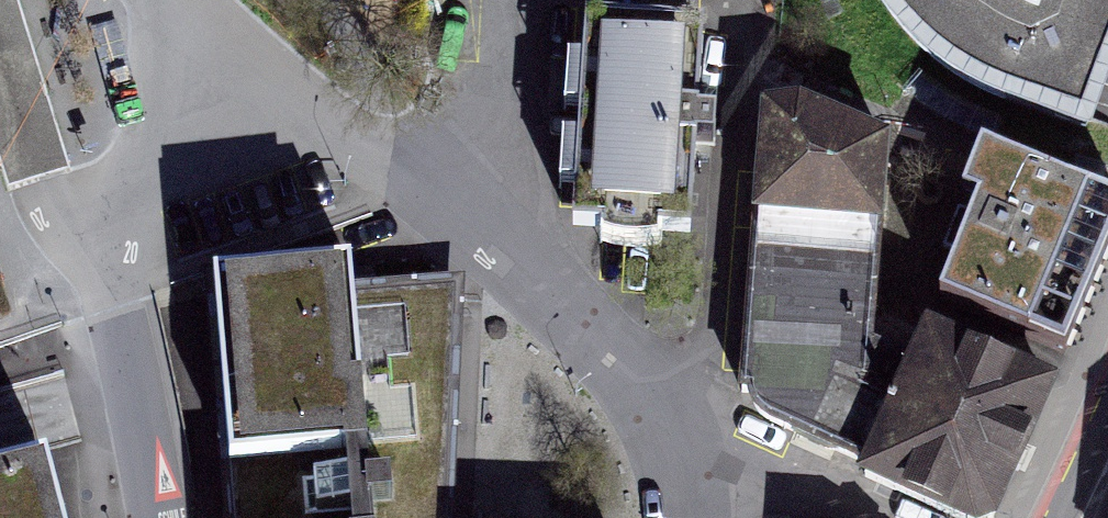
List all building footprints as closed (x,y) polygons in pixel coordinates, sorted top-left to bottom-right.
[(9,190),(71,171),(42,77),(18,0),(0,0),(0,160),(9,190)] [(1086,131),(1103,80),(1107,68),(1107,0),(880,0),(881,1),(899,26),(919,48),(941,65),(964,81),(989,95),(1086,131)] [(697,32),(579,26),(568,233),(596,234),(595,249),(623,256),(653,252),(654,238),(686,239),(697,32)] [(913,364),(871,345),(887,146),(793,114),(759,116),(738,393),(748,396),(750,413),(769,426),(866,469),(913,364)] [(938,303),(1068,357),(1107,262),(1107,206),(981,153),(944,242),(961,250),(938,303)] [(364,506),(342,271),(204,284),(226,517),(239,517),(364,506)] [(866,469),(977,517),(988,517),(1041,399),(920,347),(913,364),(866,469)] [(0,476),(0,517),(52,517),(39,467),(0,476)] [(239,517),(365,517),(364,506),(239,517)]
